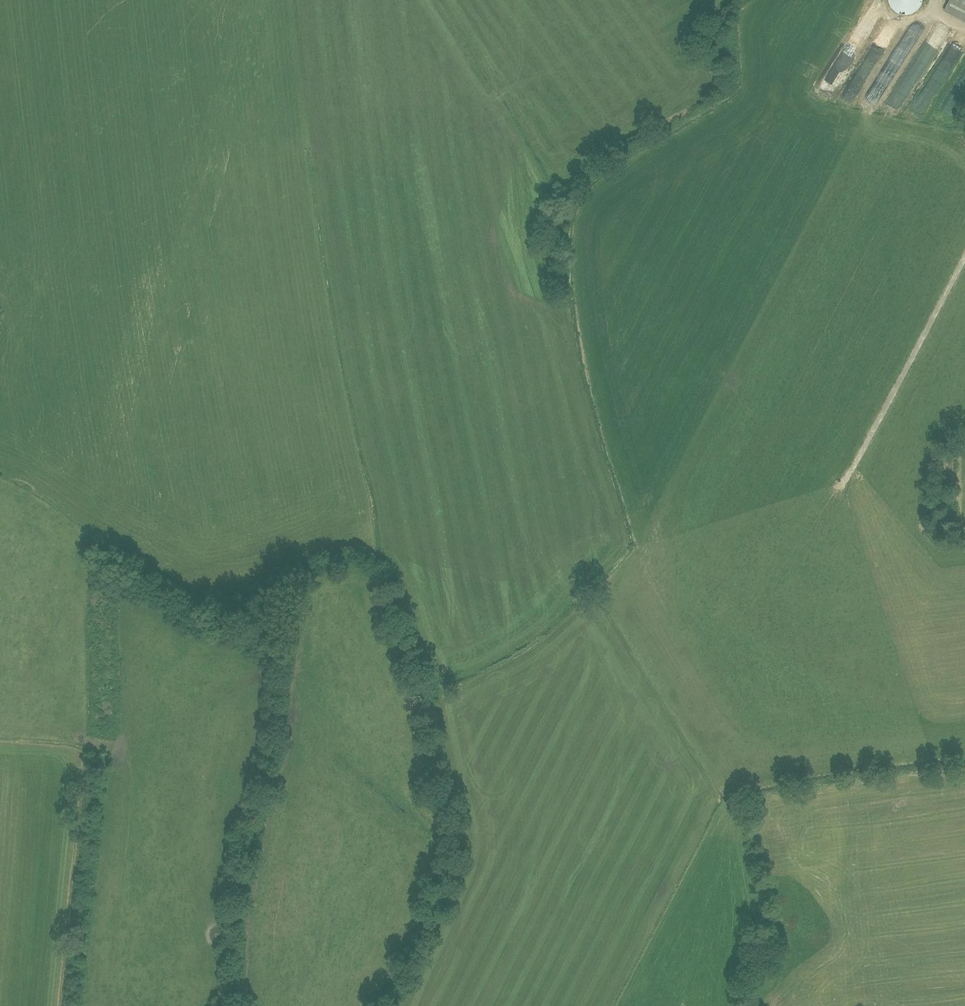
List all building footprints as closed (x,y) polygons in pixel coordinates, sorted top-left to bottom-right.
[(945,10),(964,20),(964,0),(950,0),(945,10)] [(879,103),(888,91),(880,85),(870,97),(879,103)]
